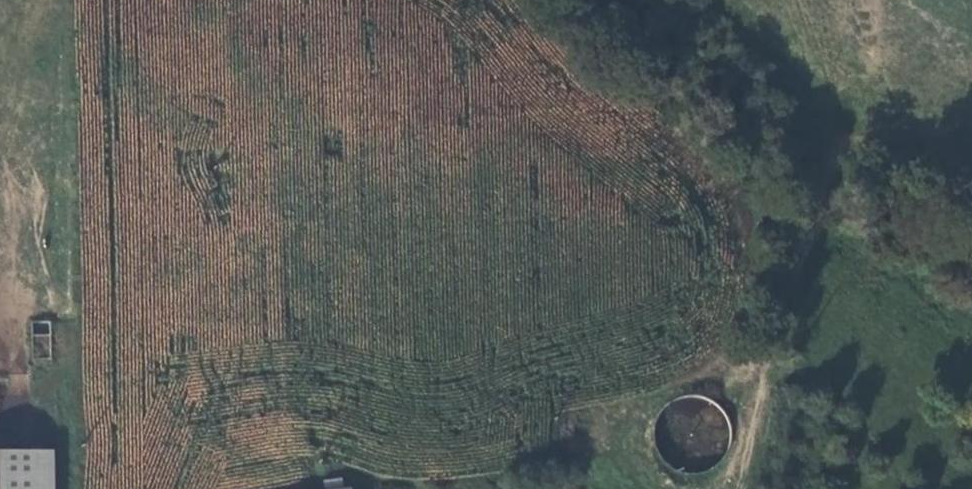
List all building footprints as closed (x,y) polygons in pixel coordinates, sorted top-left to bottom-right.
[(0,453),(0,488),(53,488),(52,453),(0,453)] [(323,488),(344,488),(342,479),(322,482),(323,488)]
